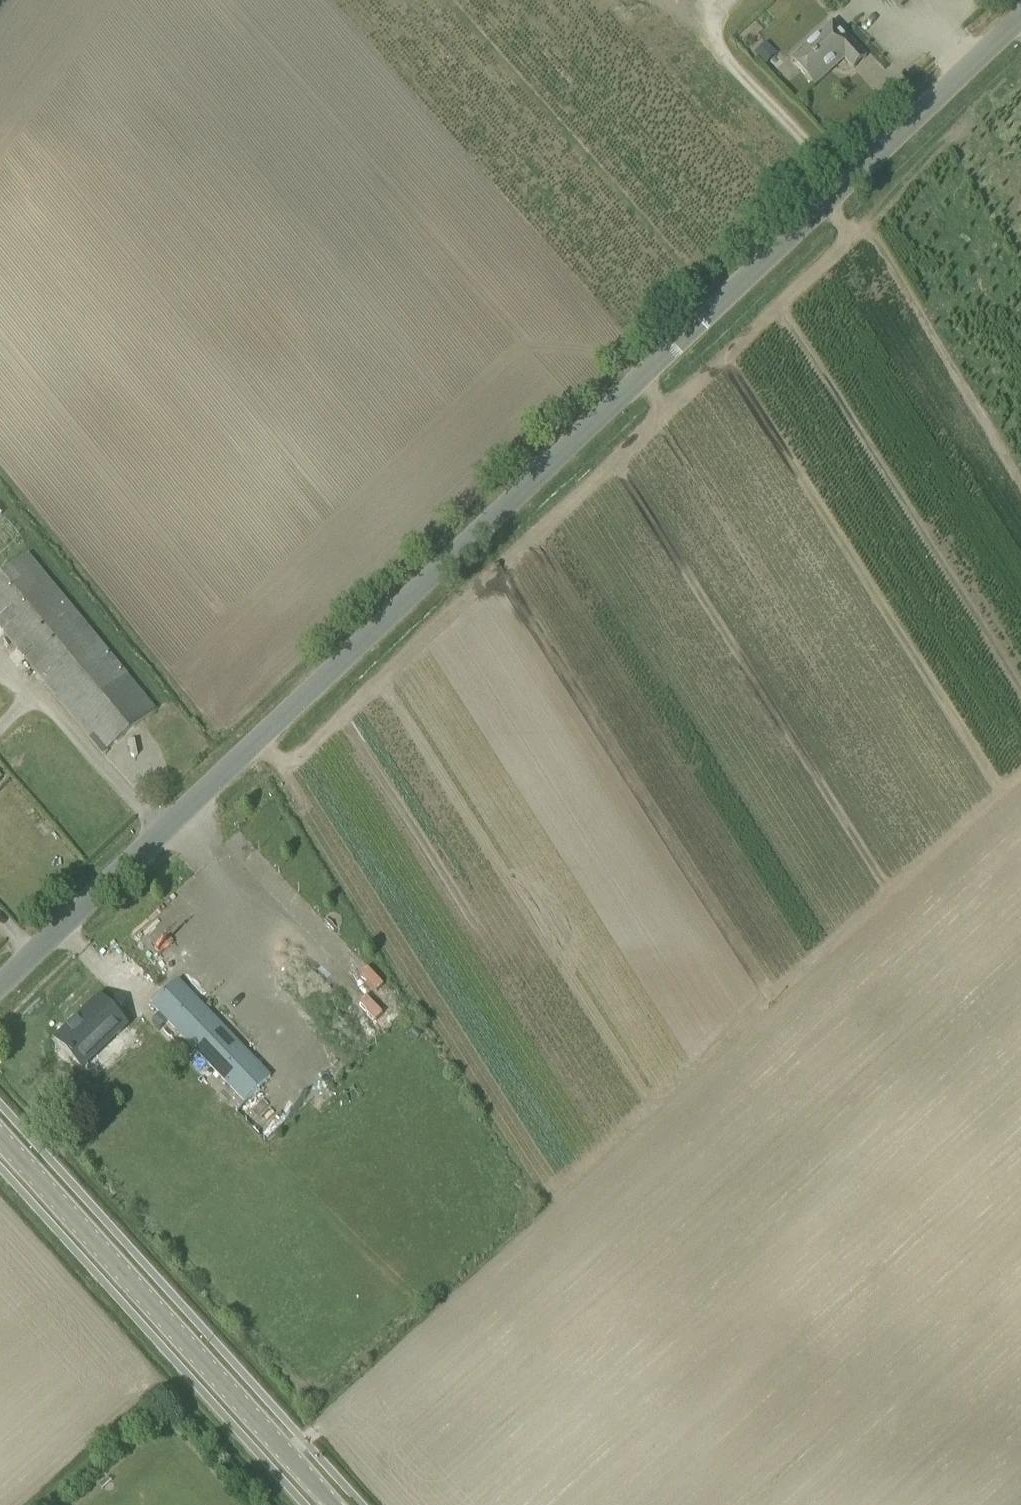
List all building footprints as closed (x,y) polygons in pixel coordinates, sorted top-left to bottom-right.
[(854,69),(866,58),(841,29),(836,33),(830,26),(796,56),(805,66),(800,71),(815,86),(830,73),(827,70),(842,56),(854,69)] [(765,46),(755,55),(763,63),(773,54),(765,46)] [(92,740),(105,755),(157,711),(28,559),(0,583),(0,631),(92,740)] [(152,1005),(165,1019),(244,1103),(270,1079),(178,980),(152,1005)] [(77,1025),(59,1042),(83,1067),(97,1053),(125,1026),(113,1014),(100,999),(75,1022),(77,1025)]
